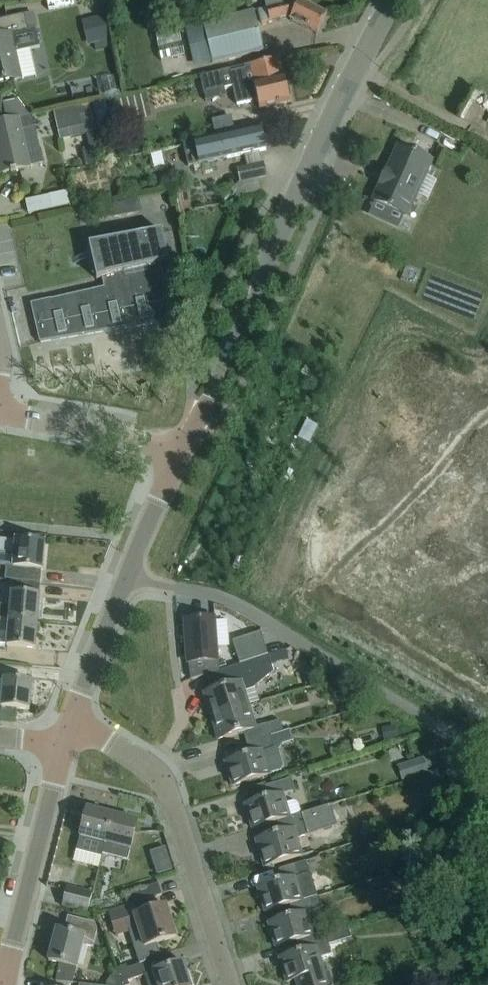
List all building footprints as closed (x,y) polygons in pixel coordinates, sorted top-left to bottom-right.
[(299,1),(299,0),(265,0),(266,8),(259,10),(262,22),(292,16),(290,20),(317,33),(327,14),(299,1)] [(99,11),(103,33),(122,30),(118,8),(99,11)] [(253,10),(204,22),(185,26),(188,39),(207,35),(212,60),(262,49),(253,10)] [(12,17),(0,20),(0,83),(21,79),(11,35),(28,31),(24,14),(12,17)] [(231,69),(200,76),(204,94),(205,93),(206,101),(227,96),(225,89),(233,87),(237,105),(258,100),(260,109),(290,102),(279,58),(249,65),(250,68),(231,73),(231,69)] [(89,102),(58,109),(53,110),(60,140),(86,134),(89,148),(81,150),(85,166),(102,162),(89,102)] [(0,122),(0,173),(0,174),(20,169),(42,164),(34,127),(22,130),(19,118),(8,120),(0,122)] [(188,166),(246,154),(265,149),(260,128),(183,144),(188,166)] [(398,146),(372,200),(407,216),(432,162),(398,146)] [(263,164),(244,168),(238,169),(241,181),(266,176),(263,164)] [(28,213),(69,204),(67,192),(25,200),(28,213)] [(124,200),(96,207),(98,218),(127,212),(124,200)] [(7,258),(28,255),(24,223),(2,226),(7,258)] [(169,262),(162,231),(89,245),(96,279),(102,278),(104,287),(30,304),(39,342),(169,321),(162,273),(160,264),(169,262)] [(319,409),(310,428),(322,434),(331,415),(319,409)] [(6,567),(5,579),(12,580),(12,581),(41,584),(41,582),(42,570),(44,543),(0,539),(0,566),(6,567)] [(37,624),(41,584),(12,581),(10,605),(0,605),(0,620),(37,624)] [(214,671),(220,670),(215,617),(184,620),(187,663),(188,663),(191,680),(214,671)] [(6,645),(6,646),(15,647),(35,649),(37,624),(0,620),(0,645),(6,645)] [(240,664),(268,655),(261,632),(233,640),(240,664)] [(211,716),(249,704),(244,691),(252,689),(273,671),(268,655),(240,664),(220,671),(220,670),(214,671),(219,688),(204,693),(211,716)] [(323,671),(317,673),(320,682),(326,680),(323,671)] [(1,706),(1,707),(30,710),(32,682),(4,680),(0,680),(0,706),(1,706)] [(246,743),(271,736),(270,735),(283,731),(280,720),(256,727),(249,704),(211,716),(218,740),(243,732),(246,743)] [(283,767),(278,750),(283,744),(294,741),(290,729),(271,736),(246,743),(250,755),(225,762),(232,786),(270,774),(281,770),(283,767)] [(423,757),(397,765),(402,781),(428,772),(423,757)] [(277,821),(301,813),(298,803),(294,801),(286,803),(283,794),(294,791),(290,778),(266,786),(270,798),(245,805),(252,829),(277,821)] [(303,808),(314,803),(309,789),(297,794),(303,808)] [(329,805),(301,813),(308,835),(336,826),(329,805)] [(105,844),(112,815),(87,808),(80,837),(105,844)] [(277,821),(281,832),(256,840),(264,867),(302,855),(297,839),(308,835),(301,813),(277,821)] [(112,815),(105,844),(103,853),(128,860),(130,850),(137,821),(112,815)] [(290,905),(317,897),(306,861),(279,869),(282,881),(258,888),(265,912),(290,904),(290,905)] [(158,883),(139,889),(126,893),(129,905),(162,895),(158,883)] [(90,893),(89,892),(70,888),(68,895),(65,895),(62,906),(86,912),(90,893)] [(300,939),(313,935),(306,913),(321,908),(317,897),(290,905),(293,916),(268,923),(276,947),(300,939)] [(141,964),(145,962),(144,959),(160,954),(157,943),(175,937),(170,920),(169,921),(164,907),(138,915),(135,904),(120,909),(120,908),(108,912),(116,937),(131,932),(141,964)] [(99,924),(87,921),(68,916),(64,932),(56,930),(48,961),(77,968),(84,944),(94,946),(99,924)] [(300,939),(304,951),(279,958),(286,982),(295,979),(297,984),(333,984),(329,973),(325,974),(320,957),(331,954),(324,932),(313,935),(300,939)] [(149,973),(145,962),(141,964),(116,971),(120,984),(128,984),(127,981),(146,975),(149,974),(149,973)] [(146,975),(149,984),(190,984),(183,962),(149,973),(149,974),(146,975)] [(341,984),(348,984),(355,983),(351,970),(338,974),(341,984)]
